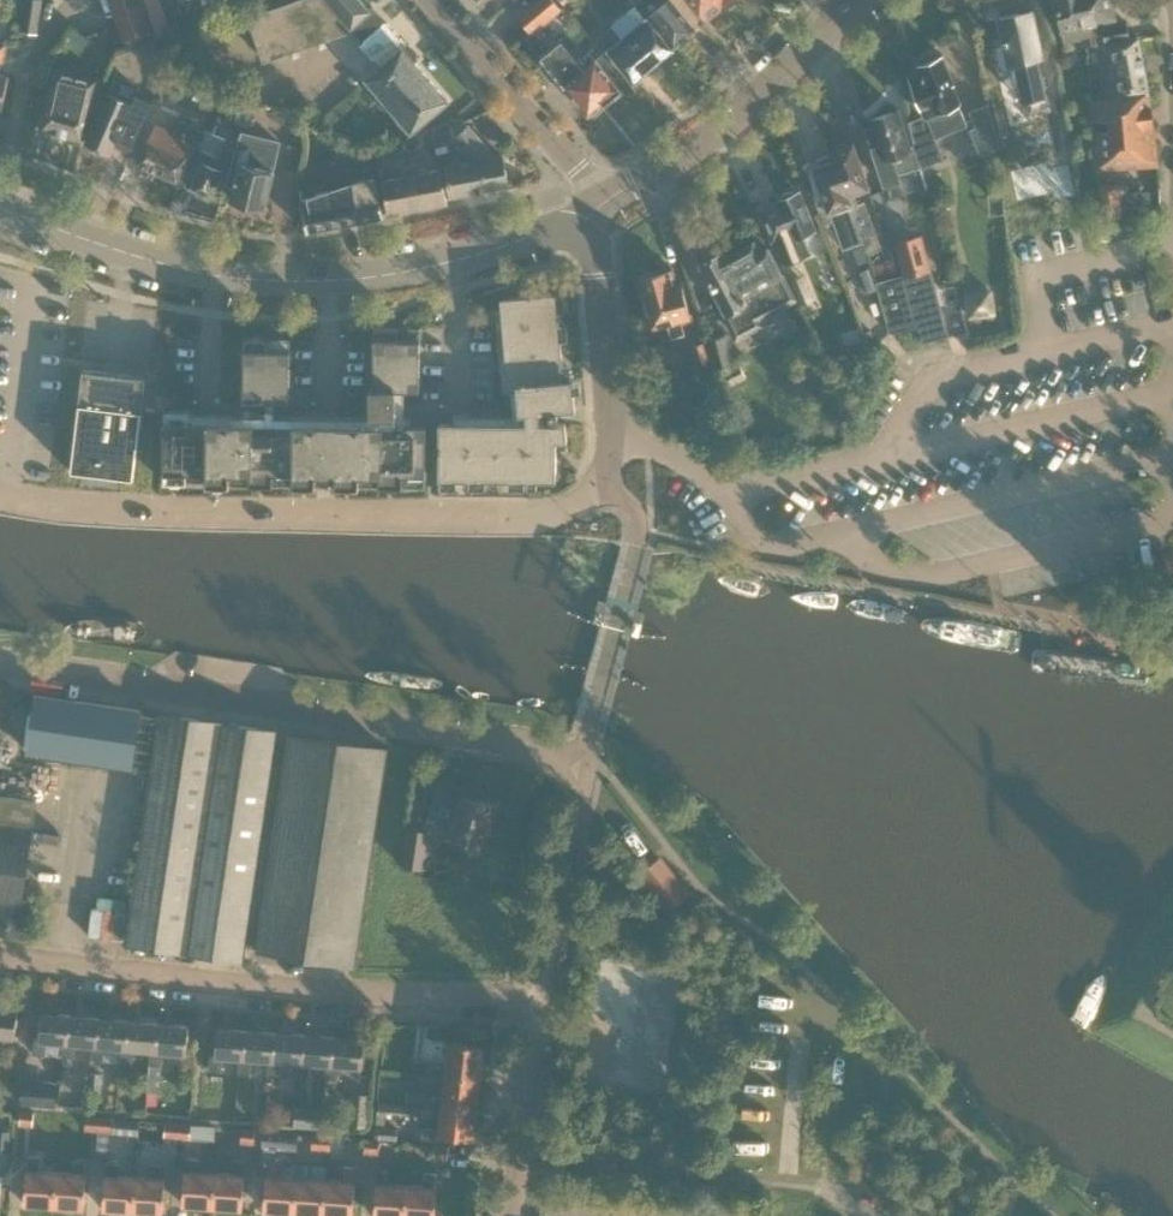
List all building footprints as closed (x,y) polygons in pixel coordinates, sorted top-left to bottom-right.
[(123,41),(154,30),(143,0),(109,0),(123,41)] [(184,10),(204,3),(203,0),(180,0),(184,10)] [(262,13),(250,17),(264,59),(343,32),(369,9),(360,0),(301,0),(262,13)] [(561,8),(554,0),(537,0),(518,16),(532,32),(561,8)] [(649,15),(675,46),(696,29),(672,0),(639,0),(637,2),(648,16),(649,15)] [(703,13),(706,16),(722,3),(724,5),(730,0),(692,0),(703,13)] [(1114,13),(1111,0),(1058,0),(1059,6),(1055,7),(1056,13),(1064,43),(1089,36),(1091,44),(1129,35),(1126,21),(1111,24),(1109,19),(1115,18),(1114,13)] [(1031,11),(1016,13),(998,17),(1009,63),(1028,58),(1035,89),(1049,86),(1032,13),(1031,11)] [(165,38),(171,54),(225,36),(219,19),(165,38)] [(598,38),(609,51),(635,83),(674,50),(647,19),(624,39),(613,25),(598,38)] [(366,77),(411,130),(446,100),(414,62),(417,59),(385,21),(359,43),(371,57),(373,54),(381,63),(366,77)] [(1096,44),(1107,96),(1149,88),(1137,35),(1129,37),(1129,35),(1091,44),(1091,45),(1096,44)] [(605,104),(622,90),(596,59),(585,69),(562,41),(541,58),(589,115),(591,114),(592,115),(599,109),(598,108),(604,103),(605,104)] [(920,62),(925,75),(911,80),(915,88),(913,89),(913,97),(918,103),(920,102),(925,115),(909,121),(914,145),(919,167),(919,168),(944,158),(934,133),(964,121),(966,125),(967,125),(959,103),(960,102),(952,82),(954,81),(943,53),(938,55),(935,53),(925,57),(925,60),(920,62)] [(40,130),(82,140),(98,76),(57,66),(49,97),(40,130)] [(1,118),(9,75),(0,73),(0,118),(1,118)] [(1158,162),(1148,91),(1149,90),(1149,88),(1107,96),(1095,99),(1091,99),(1093,120),(1113,118),(1114,130),(1093,132),(1097,166),(1119,165),(1118,159),(1141,158),(1141,163),(1158,162)] [(86,142),(112,153),(115,145),(131,152),(153,103),(136,95),(132,103),(108,92),(86,142)] [(897,174),(919,167),(914,145),(909,147),(897,109),(895,109),(886,101),(871,116),(863,119),(883,183),(898,178),(897,174)] [(977,127),(986,151),(999,146),(988,104),(970,111),(977,127)] [(446,165),(451,195),(508,185),(503,155),(495,156),(484,143),(484,142),(464,120),(431,133),(435,149),(457,142),(469,161),(446,165)] [(180,121),(175,133),(195,141),(200,130),(180,121)] [(155,124),(138,164),(178,182),(195,141),(175,133),(155,124)] [(236,185),(233,198),(263,206),(280,141),(243,132),(227,183),(236,185)] [(230,162),(239,142),(227,137),(218,157),(201,150),(187,185),(213,196),(229,161),(230,162)] [(858,204),(854,191),(867,187),(863,175),(866,174),(863,164),(860,165),(853,144),(831,151),(834,160),(861,239),(875,234),(876,233),(865,201),(858,204)] [(329,175),(349,166),(343,152),(323,161),(329,175)] [(382,180),(384,188),(388,212),(448,201),(441,168),(421,172),(421,168),(425,167),(422,154),(395,160),(398,172),(402,171),(403,176),(382,180)] [(851,247),(863,243),(861,239),(834,160),(814,167),(829,210),(843,205),(846,213),(840,215),(851,247)] [(384,188),(382,180),(378,161),(363,167),(365,178),(352,181),(351,175),(357,222),(383,217),(378,189),(384,188)] [(332,227),(357,222),(351,175),(349,167),(328,176),(333,188),(325,191),(332,227)] [(1069,167),(1048,172),(1053,193),(1054,200),(1075,195),(1069,167)] [(1013,180),(1017,201),(1053,193),(1048,172),(1013,180)] [(1122,218),(1119,181),(1098,183),(1101,220),(1122,218)] [(307,232),(332,227),(325,191),(301,200),(307,232)] [(802,235),(814,230),(798,191),(794,193),(791,191),(784,194),(782,198),(777,200),(779,205),(763,212),(774,239),(775,238),(786,263),(809,253),(802,235)] [(875,234),(861,239),(863,243),(866,253),(880,248),(875,234)] [(924,341),(949,335),(922,235),(894,242),(902,276),(918,325),(924,341)] [(757,320),(796,299),(794,295),(769,247),(760,251),(755,241),(725,256),(723,252),(716,255),(713,249),(701,256),(704,261),(699,264),(737,335),(759,323),(757,320)] [(681,319),(692,316),(682,282),(676,284),(671,268),(637,278),(652,328),(669,323),(672,336),(685,332),(681,319)] [(814,298),(805,275),(789,282),(794,295),(796,299),(798,304),(814,298)] [(875,282),(889,332),(918,325),(902,276),(875,282)] [(453,423),(453,411),(437,411),(437,422),(439,422),(439,478),(556,478),(556,441),(566,441),(565,423),(558,423),(557,412),(575,411),(573,380),(563,380),(556,293),(511,297),(508,284),(483,291),(488,308),(505,311),(506,387),(518,387),(518,422),(453,423)] [(966,294),(970,316),(992,312),(989,291),(966,294)] [(828,301),(832,316),(856,308),(851,294),(828,301)] [(398,338),(398,326),(374,326),(373,386),(371,386),(370,415),(396,415),(397,388),(420,388),(420,338),(398,338)] [(727,336),(707,341),(714,368),(734,363),(727,336)] [(268,337),(244,337),(243,398),(275,399),(290,398),(290,349),(268,349),(268,337)] [(692,344),(697,363),(709,359),(704,341),(692,344)] [(739,364),(718,375),(721,390),(746,377),(739,364)] [(72,473),(135,480),(146,378),(82,371),(72,473)] [(426,473),(427,423),(164,420),(163,482),(187,482),(187,470),(207,471),(207,482),(230,482),(230,471),(250,471),(250,483),(273,483),(274,471),(293,472),(293,483),(317,483),(317,472),(336,472),(336,484),(360,484),(360,472),(380,473),(380,484),(403,485),(403,473),(426,473)] [(153,769),(154,769),(162,714),(161,714),(160,718),(139,715),(139,711),(36,695),(28,752),(132,767),(132,766),(153,769)] [(244,943),(275,736),(275,735),(275,731),(162,714),(154,769),(153,769),(127,943),(243,960),(245,943),(244,943)] [(244,943),(245,943),(259,945),(259,947),(354,961),(386,748),(290,734),(290,738),(275,736),(244,943)] [(102,802),(135,803),(136,776),(103,775),(102,802)] [(466,798),(468,790),(439,782),(427,824),(450,831),(449,836),(483,845),(494,805),(466,798)] [(26,936),(31,902),(19,900),(33,802),(0,797),(0,933),(26,936)] [(132,838),(133,810),(97,808),(96,836),(132,838)] [(405,829),(400,864),(426,868),(431,833),(405,829)] [(660,859),(641,874),(668,908),(687,894),(660,859)] [(91,938),(114,942),(118,915),(95,911),(91,938)] [(14,1037),(17,1010),(0,1008),(0,1035),(14,1037)] [(71,1015),(41,1012),(39,1040),(34,1039),(31,1073),(43,1073),(45,1041),(64,1042),(69,1043),(71,1015)] [(71,1015),(69,1043),(64,1042),(63,1056),(74,1057),(75,1044),(93,1045),(98,1046),(100,1018),(71,1015)] [(122,1048),(127,1048),(129,1020),(100,1018),(98,1046),(93,1045),(92,1058),(103,1059),(104,1046),(122,1048)] [(151,1050),(156,1050),(158,1023),(129,1020),(127,1048),(122,1048),(121,1061),(133,1062),(134,1048),(151,1050)] [(147,1091),(159,1092),(163,1051),(185,1053),(187,1025),(158,1023),(156,1050),(151,1050),(147,1091)] [(221,1056),(239,1057),(245,1057),(247,1030),(218,1028),(216,1055),(210,1054),(209,1069),(220,1070),(221,1056)] [(251,1058),(268,1059),(274,1059),(276,1032),(247,1030),(245,1057),(239,1057),(238,1071),(240,1071),(250,1072),(251,1058)] [(276,1032),(274,1059),(268,1059),(267,1073),(279,1074),(280,1060),(297,1061),(303,1061),(305,1034),(276,1032)] [(305,1034),(303,1061),(297,1061),(296,1075),(308,1076),(309,1062),(326,1063),(332,1064),(334,1036),(305,1034)] [(332,1064),(326,1063),(325,1077),(337,1078),(338,1064),(363,1066),(365,1039),(334,1036),(332,1064)] [(429,1076),(444,1078),(445,1073),(480,1078),(484,1045),(449,1041),(446,1066),(430,1064),(429,1076)] [(132,1076),(133,1062),(121,1061),(120,1074),(132,1076)] [(76,1106),(79,1072),(62,1071),(58,1104),(76,1106)] [(100,1091),(102,1073),(89,1072),(88,1090),(100,1091)] [(445,1073),(444,1078),(442,1096),(427,1095),(426,1105),(426,1107),(441,1109),(441,1104),(476,1109),(480,1078),(445,1073)] [(22,1103),(56,1106),(58,1082),(24,1079),(22,1103)] [(427,1095),(428,1093),(406,1090),(404,1103),(426,1105),(427,1095)] [(352,1125),(367,1126),(369,1096),(354,1095),(352,1125)] [(423,1115),(423,1106),(379,1103),(378,1112),(423,1115)] [(441,1104),(441,1109),(438,1128),(424,1126),(422,1137),(439,1139),(439,1135),(473,1139),(476,1109),(441,1104)] [(296,1105),(294,1125),(322,1127),(324,1107),(296,1105)] [(19,1124),(33,1125),(34,1111),(20,1110),(19,1124)] [(85,1129),(99,1130),(100,1117),(86,1116),(85,1129)] [(112,1118),(100,1117),(99,1130),(111,1131),(112,1118)] [(138,1134),(139,1121),(112,1118),(111,1131),(138,1134)] [(164,1135),(178,1137),(179,1124),(165,1123),(164,1135)] [(191,1125),(179,1124),(178,1137),(190,1138),(191,1125)] [(191,1126),(191,1139),(215,1140),(215,1127),(191,1126)] [(396,1140),(397,1128),(380,1126),(379,1138),(396,1140)] [(241,1142),(254,1143),(255,1130),(242,1129),(241,1142)] [(10,1131),(0,1130),(0,1150),(9,1150),(10,1131)] [(265,1131),(264,1147),(282,1148),(283,1133),(265,1131)] [(313,1134),(312,1149),(331,1150),(332,1135),(313,1134)] [(364,1152),(378,1154),(380,1140),(366,1138),(364,1152)] [(434,1157),(448,1158),(449,1146),(436,1144),(434,1157)] [(429,1158),(430,1147),(415,1145),(413,1156),(429,1158)] [(23,1204),(53,1206),(56,1171),(38,1170),(39,1156),(28,1155),(27,1169),(25,1169),(23,1204)] [(182,1205),(213,1207),(215,1172),(198,1171),(199,1156),(186,1155),(185,1170),(184,1170),(182,1205)] [(73,1172),(56,1171),(53,1206),(83,1208),(85,1173),(85,1159),(74,1158),(73,1172)] [(231,1173),(215,1172),(213,1207),(242,1208),(244,1173),(244,1159),(232,1158),(231,1173)] [(102,1208),(132,1210),(134,1176),(118,1175),(119,1161),(107,1160),(106,1174),(104,1174),(102,1208)] [(264,1210),(293,1212),(295,1177),(279,1176),(280,1162),(268,1161),(267,1175),(266,1175),(264,1210)] [(152,1177),(134,1176),(132,1210),(162,1212),(164,1178),(165,1164),(153,1163),(152,1177)] [(325,1179),(323,1214),(352,1215),(355,1181),(354,1180),(355,1167),(343,1166),(342,1180),(325,1179)] [(406,1184),(389,1183),(390,1169),(378,1168),(377,1181),(374,1215),(404,1215),(406,1184)] [(404,1215),(434,1215),(436,1186),(436,1172),(424,1171),(424,1185),(406,1184),(404,1215)] [(325,1179),(295,1177),(293,1212),(323,1214),(325,1179)]
